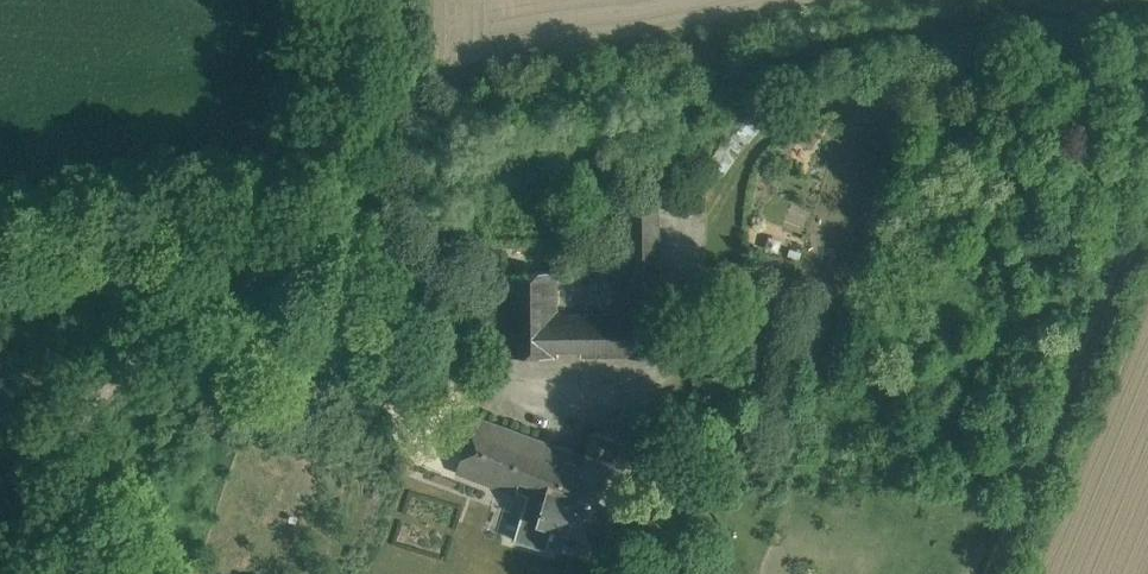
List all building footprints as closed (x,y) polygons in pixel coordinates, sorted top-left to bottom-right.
[(660,333),(659,202),(659,200),(629,200),(630,313),(558,313),(558,270),(508,271),(508,356),(559,356),(559,350),(582,350),(582,356),(630,355),(630,357),(660,356),(660,333)] [(535,438),(531,436),(478,416),(457,471),(517,494),(518,490),(535,438)] [(595,539),(617,463),(607,459),(614,440),(594,433),(585,456),(535,438),(518,490),(529,493),(515,539),(547,549),(554,527),(595,539)]
